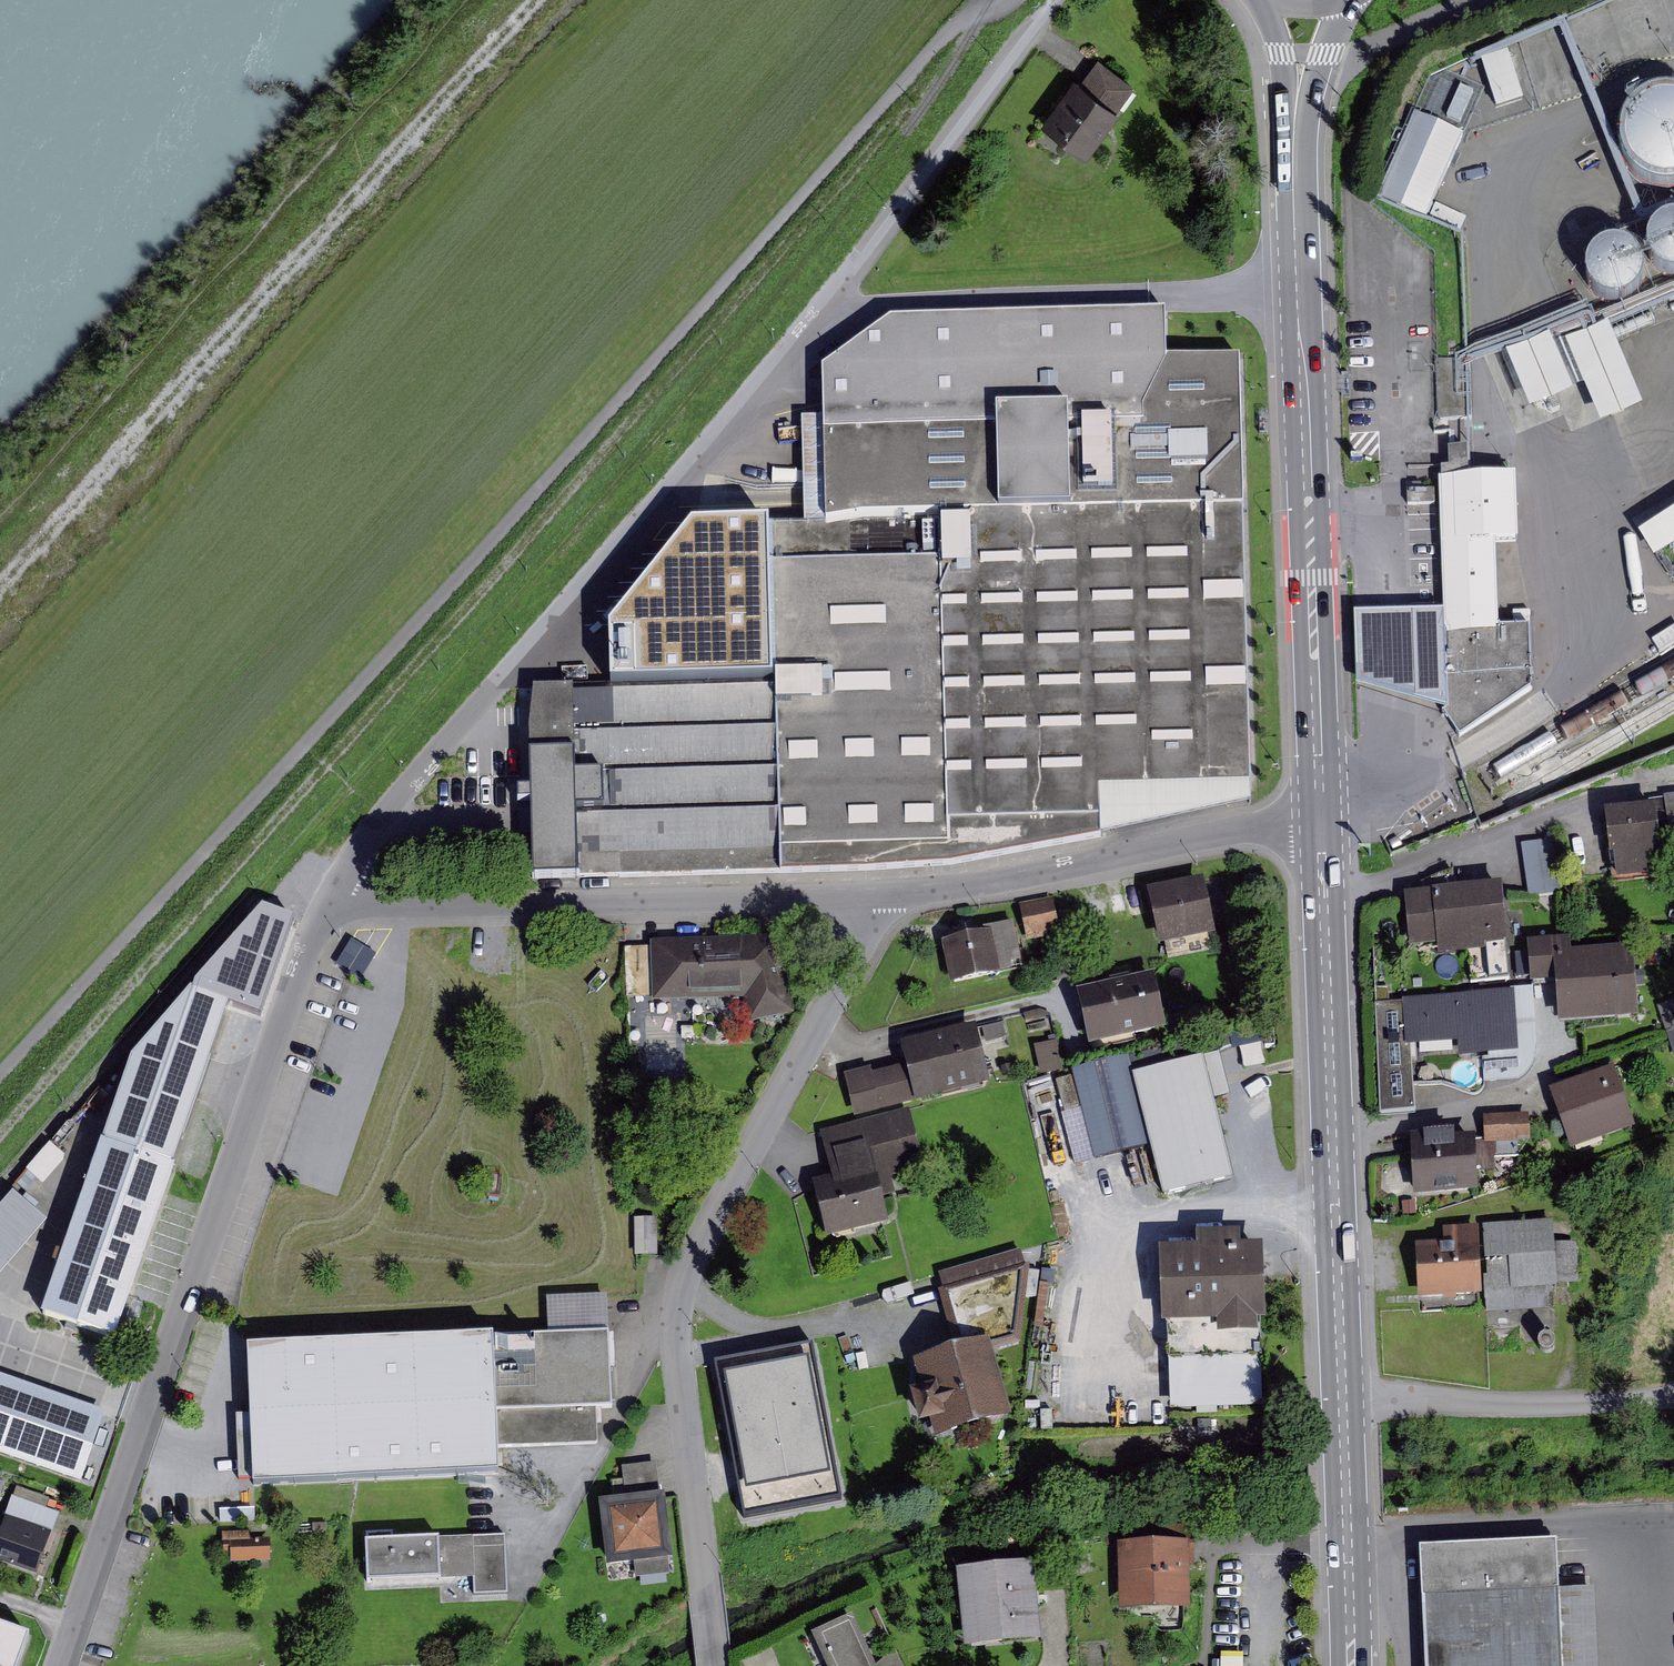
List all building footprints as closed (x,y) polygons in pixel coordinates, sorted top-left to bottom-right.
[(1508,50),(1480,58),(1497,115),(1525,107),(1508,50)] [(1077,76),(1043,124),(1091,157),(1124,110),(1121,108),(1138,84),(1102,58),(1085,82),(1077,76)] [(1449,121),(1465,127),(1478,89),(1462,84),(1449,121)] [(1632,110),(1624,125),(1622,141),(1625,157),(1633,171),(1646,182),(1661,188),(1673,189),(1673,90),(1658,92),(1643,99),(1632,110)] [(1417,113),(1381,197),(1433,219),(1469,135),(1417,113)] [(1651,258),(1656,267),(1663,273),(1673,277),(1673,218),(1670,218),(1661,223),(1654,230),(1650,239),(1648,248),(1651,258)] [(1587,274),(1590,283),(1595,292),(1602,298),(1612,302),(1621,302),(1631,299),(1639,294),(1645,286),(1648,276),(1647,266),(1643,257),(1637,249),(1629,244),(1619,242),(1609,244),(1600,248),(1593,255),(1589,264),(1587,274)] [(837,870),(973,867),(1257,798),(1245,359),(1174,359),(1173,312),(899,319),(825,369),(825,415),(806,417),(808,520),(696,522),(623,615),(625,684),(540,686),(541,746),(529,746),(532,878),(837,871),(837,870)] [(1583,318),(1500,354),(1524,410),(1587,383),(1604,422),(1648,403),(1613,320),(1589,330),(1587,327),(1583,318)] [(1457,357),(1441,358),(1444,419),(1479,417),(1478,392),(1469,392),(1459,393),(1457,357)] [(1355,396),(1355,374),(1347,374),(1348,397),(1355,396)] [(1274,433),(1274,411),(1265,411),(1266,433),(1274,433)] [(1452,445),(1453,463),(1446,464),(1446,473),(1473,472),(1472,444),(1452,445)] [(1473,472),(1446,473),(1443,474),(1448,607),(1449,629),(1502,627),(1498,537),(1520,536),(1518,470),(1473,472)] [(1643,530),(1658,555),(1673,545),(1673,511),(1643,530)] [(1449,629),(1448,607),(1358,610),(1361,680),(1452,706),(1449,629)] [(1502,627),(1449,629),(1452,706),(1447,709),(1465,736),(1536,686),(1534,625),(1502,627)] [(1672,798),(1655,800),(1656,811),(1657,821),(1673,819),(1673,815),(1672,798)] [(1656,811),(1612,816),(1619,883),(1664,878),(1657,821),(1656,811)] [(1557,840),(1529,844),(1535,893),(1564,889),(1557,840)] [(1459,888),(1458,869),(1414,887),(1414,892),(1440,890),(1459,888)] [(1108,897),(1115,926),(1155,916),(1161,944),(1171,942),(1176,959),(1221,949),(1204,875),(1108,897)] [(1511,945),(1506,884),(1459,888),(1440,890),(1444,941),(1445,950),(1474,948),(1511,945)] [(1444,941),(1440,890),(1414,892),(1418,943),(1444,941)] [(1057,896),(1024,904),(1033,939),(1066,931),(1057,896)] [(1017,921),(945,938),(956,982),(1028,965),(1017,921)] [(628,946),(631,996),(655,995),(656,1002),(749,995),(751,1022),(799,1018),(793,929),(653,939),(654,944),(628,946)] [(1635,949),(1572,954),(1571,940),(1536,943),(1539,981),(1564,979),(1567,1017),(1640,1011),(1635,949)] [(1514,978),(1511,945),(1474,948),(1477,981),(1514,978)] [(260,1012),(273,974),(251,966),(237,1005),(260,1012)] [(1156,971),(1080,988),(1094,1046),(1169,1029),(1156,971)] [(40,1318),(120,1343),(228,1002),(191,990),(130,1059),(40,1318)] [(1517,993),(1414,999),(1416,1041),(1465,1038),(1466,1053),(1521,1050),(1517,993)] [(1416,1041),(1414,999),(1379,1001),(1385,1110),(1420,1108),(1416,1041)] [(1666,1006),(1673,1031),(1673,1003),(1666,1006)] [(1006,1021),(986,1023),(988,1047),(1008,1046),(1006,1021)] [(908,1058),(847,1072),(858,1115),(993,1082),(979,1023),(904,1041),(908,1058)] [(1224,1051),(1137,1072),(1153,1144),(1165,1195),(1238,1178),(1219,1097),(1234,1094),(1224,1051)] [(1099,1158),(1153,1144),(1137,1072),(1132,1054),(1077,1069),(1099,1158)] [(1618,1068),(1557,1089),(1577,1146),(1638,1125),(1618,1068)] [(913,1109),(824,1130),(835,1177),(814,1182),(827,1239),(890,1225),(884,1197),(900,1193),(896,1177),(927,1169),(913,1109)] [(1532,1116),(1490,1118),(1491,1138),(1523,1137),(1532,1137),(1532,1116)] [(1418,1132),(1420,1191),(1479,1188),(1478,1169),(1477,1139),(1457,1139),(1457,1131),(1418,1132)] [(1491,1138),(1477,1139),(1478,1169),(1500,1169),(1499,1155),(1523,1154),(1523,1137),(1491,1138)] [(65,1161),(50,1148),(27,1174),(42,1187),(65,1161)] [(17,1193),(0,1213),(0,1267),(44,1217),(17,1193)] [(641,1218),(641,1255),(662,1255),(662,1217),(641,1218)] [(1491,1276),(1493,1310),(1562,1305),(1560,1282),(1558,1245),(1557,1222),(1491,1226),(1494,1276),(1491,1276)] [(1427,1244),(1429,1293),(1484,1291),(1481,1227),(1452,1229),(1453,1243),(1427,1244)] [(1200,1231),(1200,1244),(1161,1245),(1163,1323),(1170,1323),(1171,1361),(1268,1358),(1265,1243),(1248,1243),(1248,1229),(1200,1231)] [(1584,1281),(1582,1243),(1558,1245),(1560,1282),(1584,1281)] [(960,1344),(915,1358),(923,1384),(910,1388),(921,1423),(932,1420),(938,1439),(1016,1414),(995,1345),(1023,1336),(1031,1268),(1025,1249),(938,1276),(960,1344)] [(1485,1308),(1484,1291),(1429,1293),(1430,1310),(1485,1308)] [(489,1512),(488,1472),(514,1471),(513,1444),(603,1440),(601,1408),(615,1408),(611,1293),(550,1295),(552,1333),(407,1339),(406,1309),(369,1310),(371,1341),(251,1346),(258,1522),(489,1512)] [(820,1342),(722,1361),(752,1517),(849,1499),(820,1342)] [(0,1373),(0,1450),(84,1478),(108,1409),(0,1373)] [(672,1572),(660,1461),(628,1464),(631,1496),(603,1499),(611,1565),(638,1562),(640,1575),(672,1572)] [(20,1501),(14,1517),(9,1515),(0,1541),(0,1561),(38,1575),(54,1531),(38,1526),(44,1510),(20,1501)] [(272,1537),(251,1539),(250,1530),(224,1532),(226,1554),(235,1553),(236,1561),(274,1559),(272,1537)] [(512,1594),(510,1534),(366,1539),(368,1583),(444,1580),(443,1568),(478,1566),(479,1595),(512,1594)] [(1194,1541),(1125,1543),(1127,1609),(1196,1608),(1194,1541)] [(1427,1546),(1432,1665),(1603,1665),(1600,1587),(1570,1588),(1568,1541),(1427,1546)] [(1035,1562),(962,1569),(970,1647),(1043,1640),(1035,1562)] [(854,1615),(814,1634),(829,1665),(878,1665),(854,1615)] [(34,1639),(0,1626),(0,1665),(24,1665),(34,1639)] [(899,1648),(879,1665),(907,1665),(899,1648)] [(1244,1649),(1224,1648),(1224,1665),(1243,1665),(1244,1649)]
